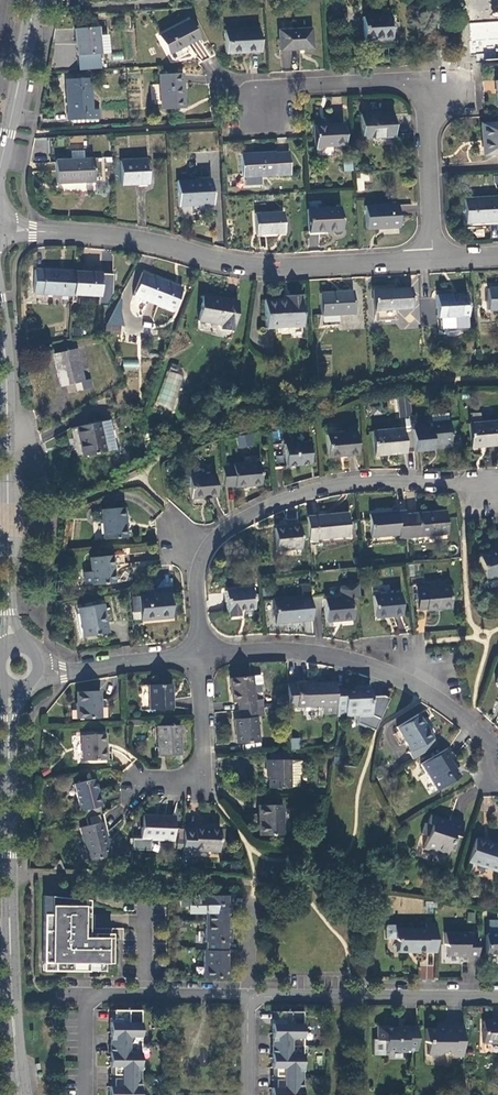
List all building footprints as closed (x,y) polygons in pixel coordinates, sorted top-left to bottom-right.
[(390,15),(362,17),(363,40),(391,38),(390,15)] [(168,54),(198,39),(188,20),(158,35),(168,54)] [(99,53),(98,35),(97,27),(74,29),(76,55),(99,53)] [(225,54),(259,52),(258,28),(224,30),(225,54)] [(310,28),(278,30),(279,51),(312,49),(310,28)] [(106,34),(98,35),(99,53),(108,53),(106,34)] [(484,42),(485,59),(497,59),(497,42),(484,42)] [(183,108),(181,73),(159,74),(161,109),(183,108)] [(99,109),(91,110),(89,78),(65,79),(67,113),(68,120),(99,119),(99,109)] [(392,113),(359,115),(361,139),(393,137),(392,113)] [(483,155),(497,154),(497,123),(481,124),(483,155)] [(343,124),(313,125),(314,147),(344,146),(343,124)] [(69,151),(70,159),(83,158),(83,150),(69,151)] [(240,154),(242,177),(243,177),(260,176),(290,174),(289,153),(275,153),(275,152),(240,154)] [(70,159),(55,160),(56,184),(94,182),(93,158),(83,158),(70,159)] [(147,158),(120,160),(121,185),(148,184),(147,158)] [(341,163),(342,171),(351,170),(350,162),(341,163)] [(261,185),(260,176),(243,177),(244,186),(261,185)] [(211,179),(176,181),(178,206),(212,204),(211,179)] [(497,221),(497,197),(463,198),(465,223),(497,221)] [(364,205),(365,228),(398,226),(397,203),(364,205)] [(306,210),(307,231),(341,230),(340,208),(306,210)] [(256,234),(283,233),(282,212),(255,214),(256,234)] [(72,295),(73,272),(35,270),(34,293),(72,295)] [(73,272),(72,295),(98,296),(100,274),(73,272)] [(133,295),(173,311),(182,288),(142,272),(133,295)] [(411,308),(410,288),(372,290),(373,310),(376,310),(377,321),(396,320),(395,309),(411,308)] [(497,310),(497,288),(487,288),(487,310),(497,310)] [(354,314),(353,291),(320,294),(321,326),(336,325),(335,314),(354,314)] [(466,317),(467,316),(465,293),(435,295),(436,318),(447,318),(447,329),(466,327),(466,317)] [(220,329),(232,331),(237,301),(202,295),(197,321),(221,325),(220,329)] [(264,300),(265,328),(302,326),(300,295),(285,296),(285,299),(264,300)] [(120,326),(105,324),(104,333),(119,335),(120,326)] [(82,380),(75,349),(53,354),(60,386),(74,383),(76,391),(91,387),(89,379),(82,380)] [(138,359),(123,360),(124,369),(139,368),(138,359)] [(168,372),(176,375),(178,368),(171,365),(168,372)] [(409,416),(407,392),(403,393),(403,402),(397,402),(399,417),(409,416)] [(446,413),(429,414),(430,423),(447,421),(446,413)] [(75,427),(81,456),(114,450),(108,421),(75,427)] [(432,445),(450,443),(447,421),(430,423),(429,423),(429,427),(411,429),(413,451),(432,449),(432,448),(432,445)] [(467,424),(470,447),(497,445),(497,421),(467,424)] [(402,428),(371,431),(373,456),(405,453),(402,428)] [(326,457),(357,454),(354,432),(324,435),(326,457)] [(238,448),(251,445),(249,435),(236,438),(238,448)] [(309,464),(307,442),(269,445),(271,467),(309,464)] [(232,465),(232,466),(221,467),(223,487),(234,486),(234,487),(261,484),(259,462),(232,465)] [(132,466),(124,470),(127,477),(135,473),(132,466)] [(182,488),(189,488),(190,499),(216,496),(214,474),(199,476),(198,470),(195,468),(180,469),(178,472),(179,486),(182,488)] [(101,509),(103,539),(126,537),(123,507),(101,509)] [(370,537),(398,535),(399,539),(407,537),(405,515),(405,511),(368,515),(370,537)] [(405,515),(407,537),(446,534),(444,511),(405,515)] [(306,517),(308,540),(349,536),(347,513),(306,517)] [(275,550),(301,548),(299,526),(273,528),(275,550)] [(479,556),(485,580),(497,577),(496,574),(497,574),(497,551),(479,556)] [(123,565),(123,554),(89,557),(90,571),(83,572),(84,584),(92,584),(92,585),(114,583),(113,566),(123,565)] [(300,586),(301,597),(272,600),(275,623),(312,619),(309,585),(300,586)] [(352,619),(350,597),(359,596),(357,585),(341,586),(339,589),(339,598),(323,599),(325,622),(352,619)] [(424,590),(416,590),(418,610),(426,609),(426,610),(451,608),(449,585),(424,588),(424,590)] [(254,609),(252,588),(224,591),(226,611),(228,611),(228,617),(239,616),(239,610),(254,609)] [(171,617),(169,593),(138,596),(140,618),(158,617),(158,618),(171,617)] [(375,618),(402,615),(400,593),(372,596),(375,618)] [(82,636),(106,632),(102,604),(77,608),(82,636)] [(396,617),(397,633),(408,632),(407,616),(396,617)] [(261,692),(259,675),(229,678),(232,703),(237,702),(238,710),(255,708),(263,707),(262,699),(254,700),(253,692),(261,692)] [(335,683),(287,684),(288,705),(288,708),(323,706),(323,714),(336,713),(335,690),(335,683)] [(148,685),(149,710),(171,709),(170,684),(148,685)] [(344,691),(344,690),(335,690),(336,713),(336,717),(370,716),(370,690),(344,691)] [(76,692),(77,718),(100,718),(99,691),(76,692)] [(263,707),(255,708),(256,717),(264,716),(263,707)] [(239,719),(234,719),(236,744),(258,741),(256,717),(255,708),(238,710),(239,719)] [(405,742),(410,750),(407,752),(412,759),(436,745),(431,738),(417,714),(396,727),(398,730),(394,733),(400,744),(405,742)] [(179,755),(178,726),(156,726),(157,755),(179,755)] [(104,760),(111,760),(111,749),(104,748),(103,734),(81,735),(82,760),(104,760)] [(289,738),(289,749),(298,748),(297,738),(289,738)] [(448,747),(420,764),(435,790),(455,778),(449,768),(452,766),(449,760),(454,757),(448,747)] [(270,752),(270,760),(288,760),(288,751),(270,752)] [(265,769),(268,769),(268,788),(290,788),(290,787),(290,761),(290,759),(288,760),(270,760),(265,760),(265,769)] [(301,760),(290,761),(290,787),(299,787),(298,775),(301,772),(301,760)] [(83,817),(101,813),(99,805),(100,805),(93,778),(73,783),(80,810),(81,810),(83,817)] [(282,835),(282,805),(258,805),(258,835),(282,835)] [(140,838),(132,838),(131,850),(150,850),(150,839),(173,840),(174,816),(143,815),(142,827),(141,827),(140,838)] [(455,849),(464,821),(450,816),(448,822),(430,816),(427,823),(425,823),(421,834),(427,836),(423,848),(446,855),(449,847),(455,849)] [(109,855),(101,822),(79,827),(87,860),(109,855)] [(182,855),(194,855),(194,850),(219,850),(220,828),(183,828),(182,855)] [(476,838),(468,862),(497,872),(497,871),(497,846),(491,844),(490,845),(482,842),(483,841),(476,838)] [(208,904),(205,904),(205,923),(227,923),(227,917),(227,913),(230,913),(230,904),(227,904),(227,896),(208,895),(208,904)] [(51,897),(50,915),(43,915),(43,963),(54,963),(54,971),(82,971),(82,963),(104,964),(111,964),(111,947),(87,947),(88,900),(51,897)] [(206,950),(227,951),(227,942),(230,942),(230,933),(227,933),(227,923),(205,923),(205,942),(206,942),(206,950)] [(436,952),(436,924),(425,924),(425,929),(395,929),(395,939),(397,942),(397,952),(407,952),(409,951),(425,951),(425,952),(436,952)] [(497,928),(497,933),(488,933),(485,935),(485,953),(488,956),(497,956),(497,929),(497,928)] [(477,961),(477,939),(467,939),(467,933),(444,933),(444,944),(447,947),(447,956),(467,956),(466,961),(477,961)] [(203,978),(228,978),(229,969),(227,969),(227,951),(206,950),(203,951),(203,978)] [(420,979),(433,979),(433,966),(420,966),(420,979)] [(140,1038),(140,1010),(111,1010),(111,1019),(122,1019),(122,1022),(109,1022),(109,1038),(140,1038)] [(302,1039),(302,1012),(273,1011),(273,1020),(284,1020),(284,1024),(271,1024),(271,1039),(302,1039)] [(482,1043),(497,1044),(497,1022),(482,1021),(482,1043)] [(451,1053),(451,1056),(462,1056),(462,1025),(442,1025),(442,1029),(425,1028),(424,1041),(427,1044),(427,1055),(439,1055),(442,1052),(451,1053)] [(406,1052),(406,1051),(416,1051),(417,1026),(405,1026),(405,1029),(398,1030),(398,1028),(389,1028),(388,1026),(376,1026),(376,1040),(385,1041),(385,1050),(396,1050),(396,1052),(406,1052)] [(109,1094),(140,1094),(140,1038),(109,1038),(109,1067),(110,1067),(110,1075),(120,1075),(120,1079),(110,1078),(110,1087),(109,1087),(109,1094)] [(271,1094),(302,1094),(302,1039),(271,1039),(271,1068),(272,1068),(272,1076),(282,1076),(282,1080),(272,1080),(272,1088),(271,1088),(271,1094)]
